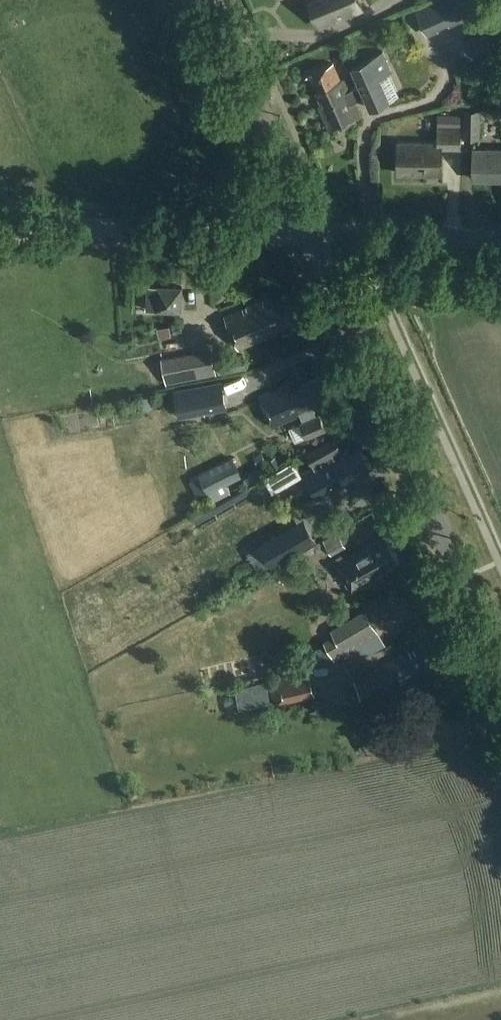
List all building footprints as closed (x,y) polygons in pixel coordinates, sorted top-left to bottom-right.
[(309,1),(319,25),(364,7),(361,0),(311,0),(309,1)] [(428,35),(438,31),(437,28),(450,23),(451,24),(470,16),(463,0),(442,0),(417,11),(428,35)] [(468,39),(475,55),(477,54),(479,60),(494,54),(484,32),(468,39)] [(366,97),(371,107),(371,108),(398,97),(398,95),(389,74),(388,73),(392,72),(384,52),(353,66),(361,86),(349,91),(343,80),(341,80),(334,63),(311,74),(324,104),(319,106),(330,131),(360,117),(354,103),(366,97)] [(493,71),(498,86),(500,85),(500,68),(493,71)] [(465,110),(464,138),(479,138),(480,110),(465,110)] [(438,115),(438,126),(460,127),(461,116),(438,115)] [(462,128),(438,127),(438,144),(398,142),(397,174),(441,175),(442,148),(461,149),(462,128)] [(475,149),(474,179),(500,180),(500,150),(475,149)] [(148,286),(147,311),(181,312),(182,287),(148,286)] [(239,349),(247,346),(266,338),(264,333),(275,328),(276,331),(299,322),(287,292),(267,300),(266,297),(225,314),(239,349)] [(122,344),(134,341),(132,334),(120,336),(122,344)] [(163,360),(167,383),(210,374),(205,351),(163,360)] [(259,396),(271,426),(272,428),(301,415),(304,422),(302,423),(300,424),(306,438),(327,430),(321,415),(320,415),(317,416),(314,408),(335,400),(325,375),(293,388),(290,383),(261,395),(259,396)] [(174,391),(179,418),(228,409),(223,382),(174,391)] [(315,466),(343,449),(335,436),(308,453),(315,466)] [(323,498),(342,487),(371,470),(368,465),(359,449),(351,454),(348,448),(307,471),(304,473),(319,500),(323,498)] [(262,454),(253,459),(257,465),(266,460),(262,454)] [(273,469),(281,464),(276,456),(268,461),(273,469)] [(199,474),(213,502),(231,493),(227,486),(243,479),(232,457),(199,474)] [(273,566),(318,540),(305,518),(260,544),(273,566)] [(347,529),(340,533),(345,542),(352,538),(347,529)] [(333,554),(347,546),(339,532),(324,540),(333,554)] [(337,563),(352,590),(384,572),(383,569),(399,560),(386,536),(337,563)] [(352,592),(349,594),(354,604),(358,602),(352,592)] [(336,637),(325,642),(326,643),(327,645),(333,655),(334,657),(335,660),(348,653),(351,658),(361,652),(357,644),(378,632),(367,611),(332,630),(336,637)] [(429,642),(388,663),(401,689),(422,678),(420,674),(449,659),(440,642),(431,647),(429,642)] [(297,658),(283,661),(285,670),(292,669),(299,668),(323,663),(319,656),(318,654),(297,658)] [(257,673),(266,671),(264,658),(254,660),(257,673)] [(309,669),(267,677),(272,703),(273,708),(286,705),(285,701),(315,695),(309,669)]
